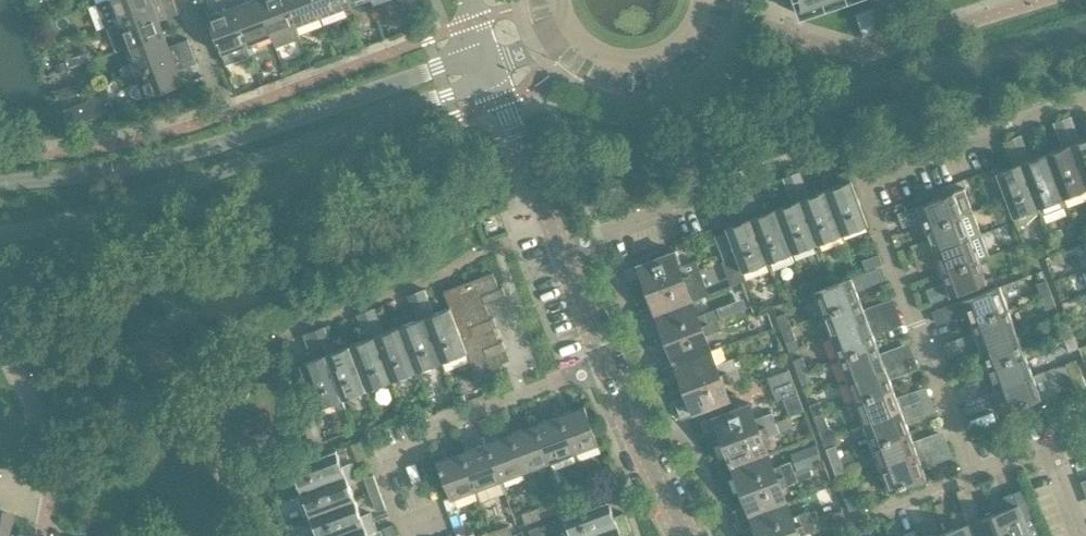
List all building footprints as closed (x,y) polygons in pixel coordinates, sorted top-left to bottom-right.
[(173,0),(109,0),(117,22),(174,2),(173,0)] [(220,11),(207,16),(221,53),(225,64),(250,55),(246,43),(230,0),(216,0),(220,11)] [(245,2),(244,0),(230,0),(246,43),(271,34),(258,0),(250,0),(245,2)] [(271,34),(275,46),(299,37),(295,25),(286,0),(258,0),(271,34)] [(295,25),(320,16),(314,0),(286,0),(295,25)] [(320,16),(344,6),(342,0),(314,0),(320,16)] [(800,15),(842,0),(795,0),(800,15)] [(164,33),(159,21),(178,14),(174,2),(117,22),(118,23),(107,27),(116,51),(127,47),(126,47),(164,33)] [(880,5),(855,13),(863,36),(887,27),(880,5)] [(54,19),(45,22),(47,27),(56,24),(54,19)] [(164,33),(126,47),(127,47),(135,71),(192,51),(188,38),(168,45),(164,33)] [(197,63),(192,51),(135,71),(140,83),(133,85),(131,90),(132,95),(139,99),(182,83),(177,70),(197,63)] [(67,68),(65,62),(56,65),(58,71),(67,68)] [(262,70),(257,72),(260,80),(265,78),(262,70)] [(60,98),(61,98),(68,96),(86,90),(83,80),(57,89),(60,98)] [(71,124),(71,125),(108,111),(108,110),(102,94),(65,108),(71,124)] [(1074,123),(1071,115),(1062,119),(1085,183),(1085,137),(1080,139),(1074,123)] [(1046,152),(1063,197),(1085,188),(1085,183),(1062,119),(1053,122),(1062,146),(1046,152)] [(1038,206),(1039,206),(1063,197),(1046,152),(1030,158),(1021,134),(1012,137),(1038,206)] [(1003,141),(1012,165),(995,171),(1016,227),(1026,223),(1038,212),(1040,212),(1041,212),(1039,206),(1038,206),(1012,137),(1003,141)] [(801,170),(792,174),(818,243),(843,234),(826,188),(810,195),(801,170)] [(847,170),(836,174),(839,183),(826,188),(843,234),(868,224),(847,170)] [(791,202),(776,207),(793,252),(818,243),(792,174),(782,178),(791,202)] [(964,188),(897,213),(901,223),(919,216),(924,229),(972,210),(964,188)] [(751,189),(742,192),(768,262),(793,252),(776,207),(760,213),(751,189)] [(1002,199),(998,189),(987,193),(991,203),(1002,199)] [(725,227),(727,231),(736,257),(739,264),(742,272),(768,262),(742,192),(732,196),(735,203),(742,221),(725,227)] [(972,210),(924,229),(929,242),(911,249),(915,259),(981,234),(972,210)] [(727,231),(715,236),(724,260),(725,261),(736,257),(727,231)] [(989,255),(981,234),(924,256),(915,259),(918,267),(935,261),(940,274),(978,259),(989,255)] [(641,275),(647,290),(700,270),(696,259),(681,264),(676,250),(625,269),(629,280),(641,275)] [(861,261),(864,270),(882,263),(879,254),(861,261)] [(725,269),(739,264),(736,257),(725,261),(723,262),(725,269)] [(927,292),(931,303),(987,282),(978,259),(940,274),(945,285),(927,292)] [(703,279),(700,270),(647,290),(652,304),(640,309),(644,319),(693,301),(709,295),(703,279)] [(444,291),(450,306),(450,307),(476,379),(501,370),(499,364),(510,360),(502,340),(499,341),(494,327),(497,325),(494,317),(491,318),(485,303),(506,295),(502,286),(499,288),(493,272),(444,291)] [(857,274),(813,291),(822,314),(860,299),(855,287),(861,285),(857,274)] [(1036,283),(1041,296),(1051,292),(1046,279),(1036,283)] [(959,312),(966,310),(971,322),(1008,308),(1000,285),(955,302),(959,312)] [(434,313),(425,289),(416,292),(442,362),(467,353),(476,379),(450,307),(434,313)] [(406,295),(416,320),(400,326),(417,371),(442,362),(416,292),(406,295)] [(1051,292),(1041,296),(1046,309),(1056,306),(1051,292)] [(865,312),(860,299),(822,314),(830,336),(874,319),(871,310),(865,312)] [(714,309),(698,314),(693,301),(644,319),(647,329),(660,324),(666,339),(718,320),(714,309)] [(735,311),(732,302),(717,307),(720,317),(735,311)] [(384,331),(375,307),(366,311),(392,381),(417,371),(400,326),(384,331)] [(969,337),(973,347),(1016,330),(1008,308),(971,322),(975,335),(969,337)] [(357,314),(366,339),(350,345),(367,390),(392,381),(366,311),(357,314)] [(786,312),(777,316),(782,329),(791,325),(786,312)] [(874,319),(830,336),(839,358),(876,344),(872,332),(878,330),(874,319)] [(671,353),(659,357),(662,368),(712,349),(706,334),(721,328),(718,320),(666,339),(671,353)] [(1059,325),(1064,338),(1074,334),(1069,322),(1059,325)] [(782,329),(786,342),(795,338),(791,325),(782,329)] [(334,351),(325,326),(316,329),(342,399),(367,390),(350,345),(334,351)] [(297,357),(317,409),(342,399),(316,329),(307,333),(314,351),(297,357)] [(976,355),(982,353),(987,366),(1024,352),(1016,330),(973,347),(976,355)] [(1074,334),(1064,338),(1069,351),(1073,350),(1079,348),(1074,334)] [(887,354),(881,356),(876,344),(839,358),(847,380),(891,363),(887,354)] [(732,357),(717,363),(712,349),(662,368),(666,377),(677,373),(683,388),(737,368),(732,357)] [(1043,371),(1043,370),(1033,374),(1024,352),(987,366),(991,377),(984,380),(989,391),(1043,371)] [(803,356),(793,360),(798,374),(808,370),(803,356)] [(894,373),(891,363),(847,380),(855,402),(893,388),(888,375),(894,373)] [(792,367),(771,375),(775,387),(797,380),(792,367)] [(724,383),(740,376),(737,368),(683,388),(688,402),(677,407),(681,417),(730,398),(724,383)] [(798,374),(803,386),(813,382),(808,370),(798,374)] [(1034,407),(1032,401),(1052,394),(1043,371),(989,391),(992,401),(998,399),(1003,412),(1007,410),(1010,416),(1034,407)] [(1077,391),(1085,388),(1085,385),(1082,374),(1072,378),(1077,391)] [(775,387),(780,399),(801,392),(797,380),(775,387)] [(855,402),(863,424),(914,405),(913,404),(909,394),(897,399),(893,388),(855,402)] [(457,403),(455,398),(454,395),(447,398),(450,406),(457,403)] [(464,395),(455,398),(457,403),(458,404),(466,401),(464,395)] [(863,424),(872,447),(909,432),(905,422),(936,411),(931,398),(913,404),(914,405),(863,424)] [(819,401),(809,405),(814,417),(824,414),(819,401)] [(705,432),(717,427),(723,442),(775,422),(771,411),(754,417),(749,403),(701,421),(705,432)] [(573,453),(599,443),(585,405),(559,415),(573,453)] [(814,417),(819,430),(829,426),(824,414),(814,417)] [(548,462),(573,453),(559,415),(534,425),(548,462)] [(789,417),(775,422),(779,431),(779,432),(792,427),(789,417)] [(762,437),(779,431),(775,422),(723,442),(729,457),(716,462),(720,472),(768,454),(762,437)] [(548,462),(534,425),(510,433),(524,471),(548,462)] [(909,432),(872,447),(880,468),(924,452),(920,442),(914,445),(909,432)] [(524,471),(510,433),(485,443),(499,480),(524,471)] [(358,461),(368,457),(361,440),(352,443),(358,461)] [(475,489),(480,503),(504,494),(499,480),(485,443),(461,452),(475,489)] [(815,444),(790,453),(796,469),(820,460),(815,444)] [(836,445),(826,449),(831,462),(841,459),(836,445)] [(924,452),(880,468),(888,491),(926,477),(923,467),(945,459),(940,446),(924,452)] [(344,465),(338,448),(291,466),(301,491),(355,471),(352,462),(344,465)] [(437,461),(451,499),(475,489),(461,452),(437,461)] [(790,461),(773,467),(768,454),(720,472),(723,481),(735,476),(741,490),(794,471),(790,461)] [(831,462),(836,474),(845,471),(841,459),(831,462)] [(808,466),(794,471),(797,481),(811,475),(808,466)] [(351,483),(359,480),(355,471),(301,491),(297,493),(306,518),(310,516),(357,499),(351,483)] [(781,487),(797,481),(794,471),(741,490),(746,505),(734,510),(738,521),(787,503),(781,487)] [(380,490),(374,474),(364,478),(370,494),(380,490)] [(611,500),(607,489),(589,495),(593,507),(610,501),(611,500)] [(377,510),(386,506),(380,490),(370,494),(377,510)] [(1007,508),(992,513),(1000,535),(1042,535),(1032,511),(1022,515),(1013,492),(1003,496),(1007,508)] [(851,494),(842,498),(847,510),(856,507),(851,494)] [(589,495),(573,501),(578,513),(593,507),(589,495)] [(310,516),(318,535),(333,535),(374,521),(370,512),(363,515),(357,499),(310,516)] [(559,511),(555,500),(539,506),(543,517),(559,511)] [(610,501),(593,507),(578,513),(565,518),(572,535),(592,535),(628,522),(624,512),(615,516),(610,501)] [(792,516),(787,503),(738,521),(742,529),(754,525),(758,535),(769,535),(812,520),(809,510),(792,516)] [(539,506),(522,513),(526,523),(543,517),(539,506)] [(974,507),(963,511),(972,535),(1000,535),(992,513),(978,518),(974,507)] [(836,525),(846,522),(842,509),(832,513),(836,525)] [(958,526),(943,532),(945,535),(972,535),(963,511),(954,515),(958,526)] [(9,532),(13,515),(0,513),(0,535),(8,535),(9,532)] [(799,535),(816,529),(812,520),(769,535),(799,535)] [(333,535),(371,535),(370,533),(377,530),(374,521),(333,535)] [(628,522),(592,535),(623,535),(622,535),(631,531),(628,522)] [(392,524),(383,527),(386,535),(397,535),(392,524)] [(509,525),(492,531),(493,535),(510,535),(512,535),(509,525)] [(539,526),(529,530),(532,535),(543,535),(539,526)] [(924,526),(914,530),(917,535),(927,535),(924,526)]
